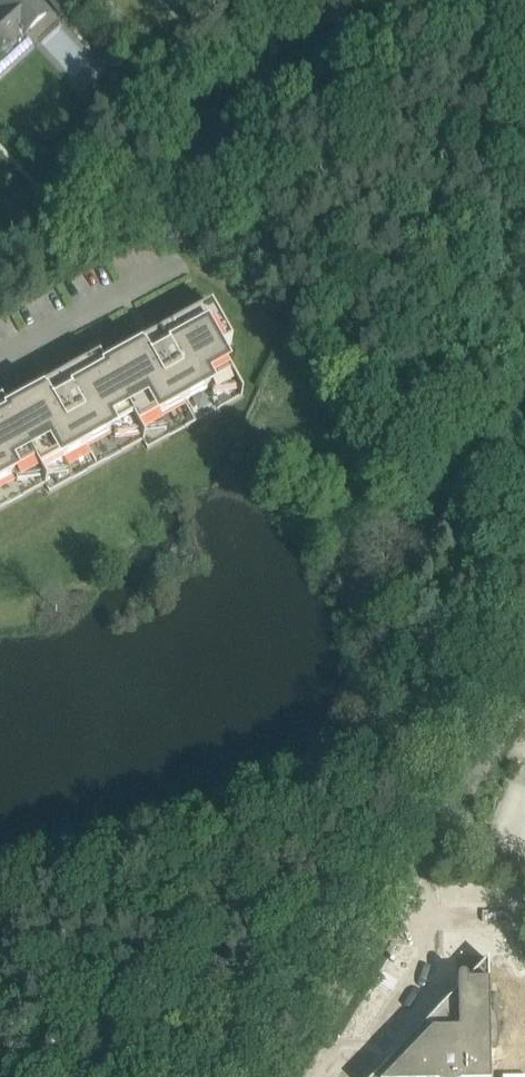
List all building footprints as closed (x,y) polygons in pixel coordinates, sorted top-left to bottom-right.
[(9,43),(6,40),(20,28),(24,33),(46,13),(34,1),(34,0),(2,0),(0,2),(0,7),(2,9),(0,10),(0,51),(9,43)] [(51,5),(61,16),(71,7),(65,0),(57,0),(51,5)] [(10,66),(0,55),(0,75),(10,66)] [(147,169),(161,170),(162,152),(147,152),(147,169)] [(45,483),(49,491),(142,439),(147,447),(242,395),(217,351),(231,343),(210,306),(153,337),(154,339),(146,344),(145,342),(103,365),(98,357),(55,381),(56,383),(48,387),(47,385),(5,409),(1,400),(0,401),(0,507),(45,483)] [(494,1018),(488,1018),(487,960),(466,982),(466,981),(465,980),(465,979),(464,978),(463,978),(462,977),(461,977),(459,978),(457,979),(457,980),(456,981),(456,982),(456,992),(374,1076),(489,1076),(489,1067),(489,1056),(494,1056),(495,1052),(497,1038),(495,1023),(494,1018)] [(489,1056),(489,1067),(511,1066),(524,1066),(524,976),(515,977),(516,1055),(494,1056),(489,1056)]
